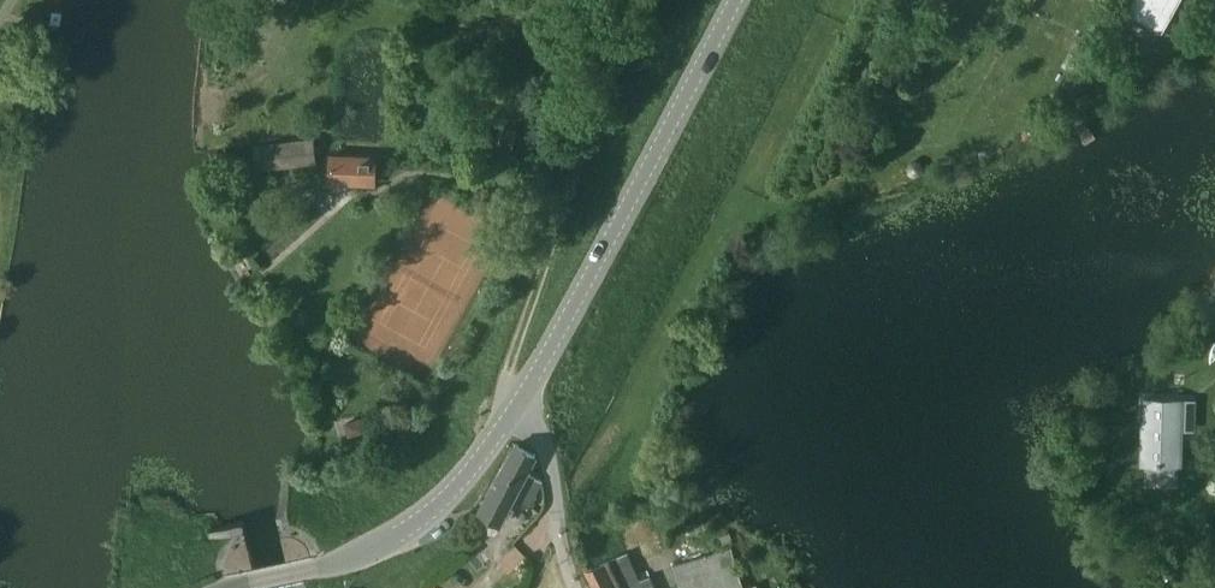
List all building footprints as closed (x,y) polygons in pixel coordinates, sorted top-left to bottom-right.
[(1175,0),(1145,0),(1143,2),(1139,0),(1136,0),(1130,11),(1159,27),(1175,0)] [(379,155),(331,153),(330,185),(378,187),(379,155)] [(1177,464),(1181,399),(1145,397),(1141,461),(1177,464)] [(492,488),(480,511),(501,522),(513,499),(529,508),(543,482),(526,474),(535,456),(514,445),(492,488)] [(298,569),(317,565),(316,561),(316,559),(313,552),(310,548),(307,545),(303,542),(299,540),(295,538),(292,537),(289,537),(287,525),(286,499),(281,499),(281,525),(284,542),(287,542),(290,542),(293,543),(295,544),(298,545),(301,546),(303,548),(306,551),(308,554),(310,557),(311,561),(289,565),(293,587),(301,587),(298,569)] [(257,571),(234,575),(234,571),(234,567),(235,564),(237,560),(238,557),(240,555),(242,553),(244,551),(247,549),(249,548),(252,546),(249,530),(243,531),(234,533),(235,537),(236,542),(245,540),(246,545),(243,546),(240,548),(237,551),(235,554),(232,559),(230,563),(229,568),(229,575),(230,581),(251,577),(253,587),(260,587),(257,571)] [(285,547),(290,564),(311,561),(311,560),(286,546),(285,547)] [(732,546),(674,564),(681,587),(745,587),(732,546)] [(235,575),(256,570),(253,552),(252,552),(235,573),(235,575)] [(651,575),(640,580),(628,552),(586,571),(594,587),(656,587),(651,575)]
